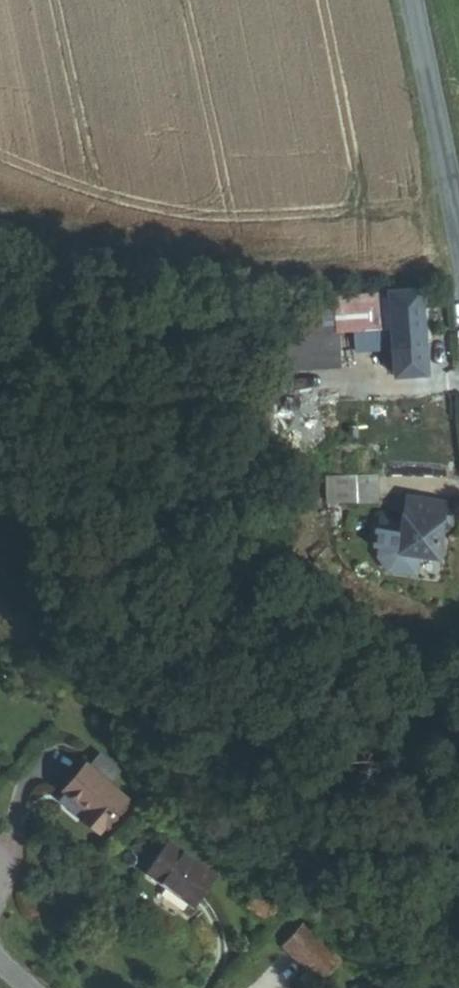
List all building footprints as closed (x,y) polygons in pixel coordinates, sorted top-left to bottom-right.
[(395,377),(425,375),(419,292),(310,300),(310,311),(312,332),(312,334),(391,328),(395,377)] [(323,436),(337,434),(334,414),(320,416),(323,436)] [(326,504),(377,504),(377,478),(326,478),(326,504)] [(404,510),(427,513),(428,502),(406,499),(404,510)] [(442,525),(449,526),(450,516),(442,515),(444,505),(428,502),(427,513),(404,510),(398,553),(436,559),(442,525)] [(130,800),(91,761),(66,787),(87,808),(86,810),(103,827),(130,800)] [(103,827),(86,810),(82,814),(100,831),(103,827)] [(193,908),(216,878),(170,844),(147,874),(193,908)] [(319,984),(338,965),(302,929),(283,948),(319,984)]
